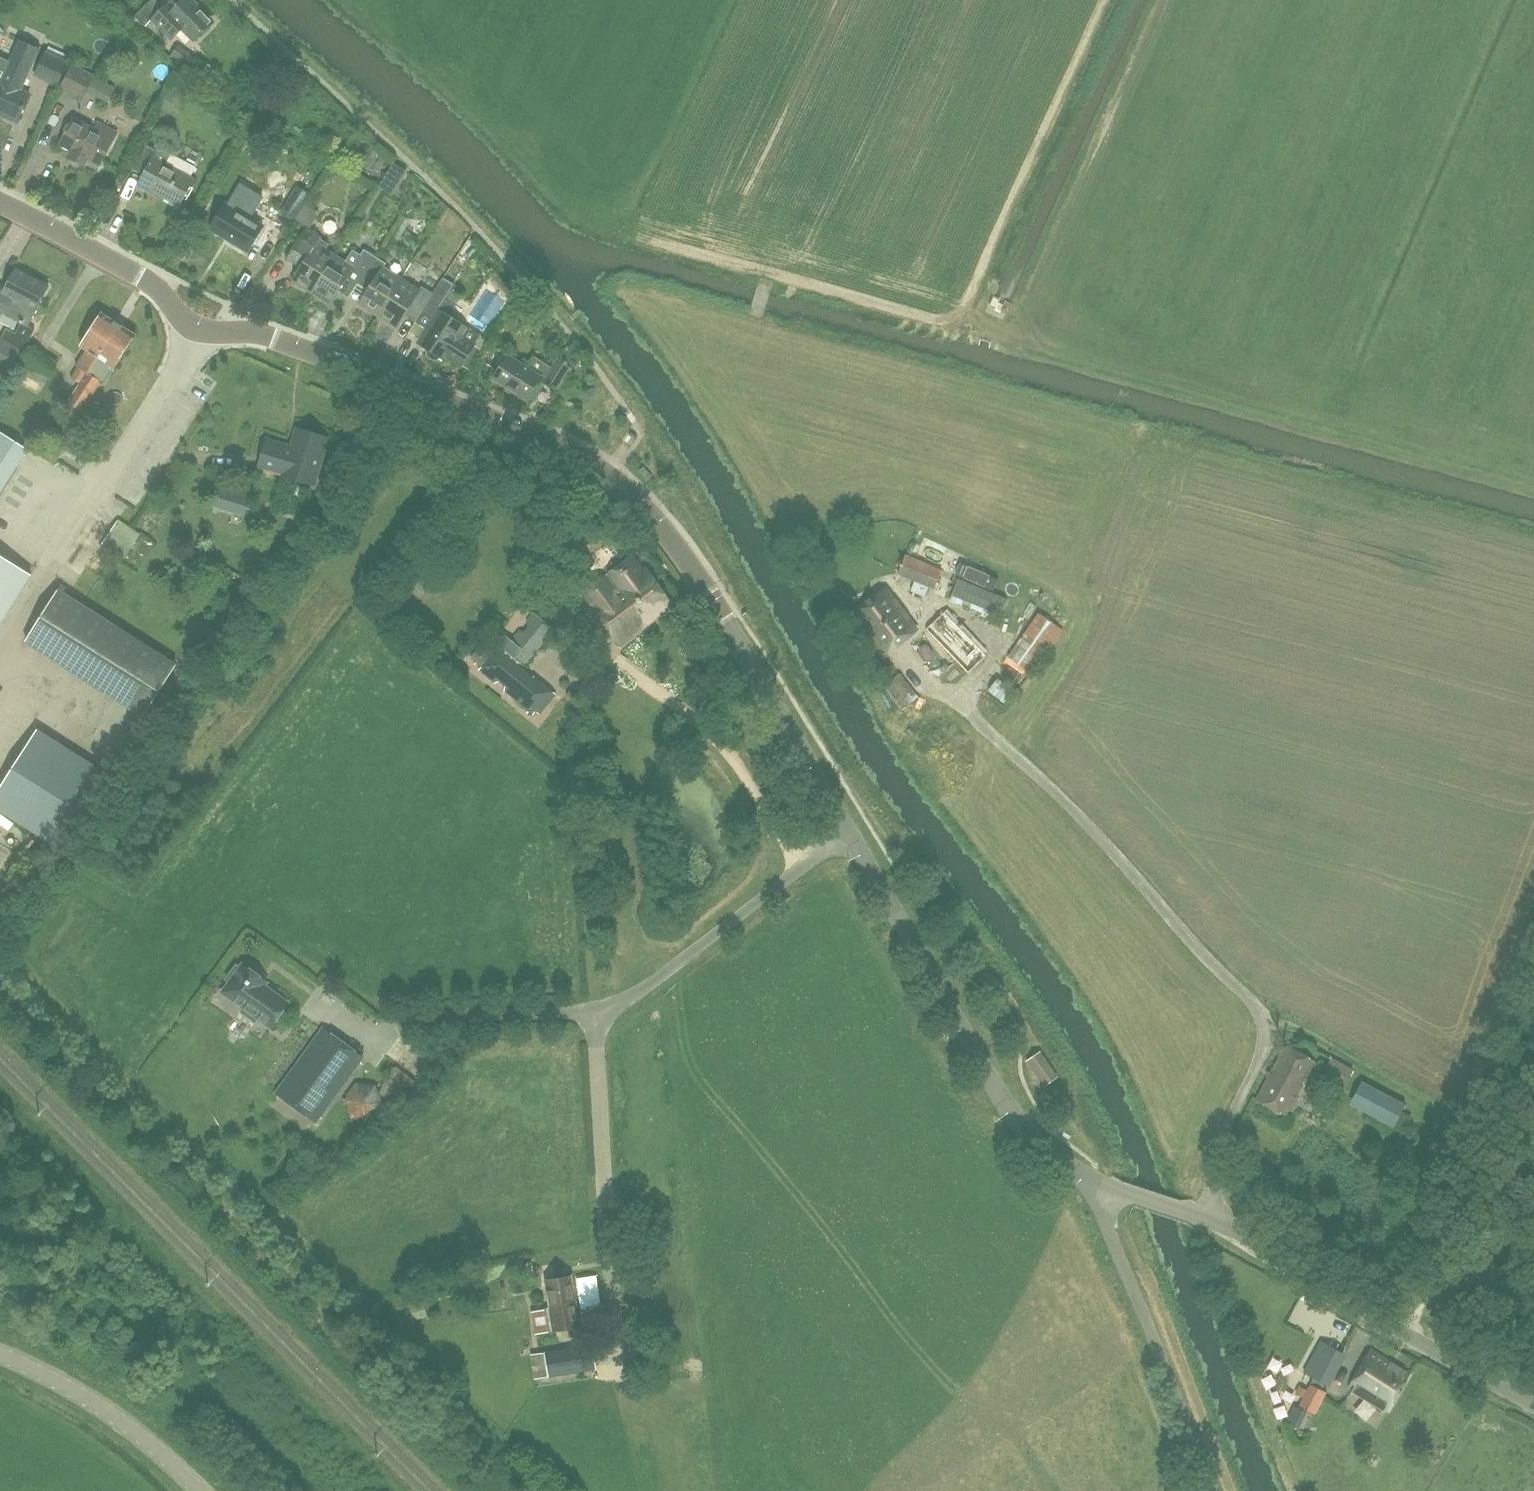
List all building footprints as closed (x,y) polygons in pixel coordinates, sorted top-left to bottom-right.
[(164,8),(152,19),(172,40),(184,29),(194,40),(213,22),(192,0),(184,0),(175,9),(169,3),(164,8)] [(218,24),(230,11),(218,0),(192,0),(218,24)] [(40,50),(21,41),(1,81),(0,80),(0,111),(4,113),(3,115),(17,122),(30,95),(20,90),(40,50)] [(34,76),(57,87),(69,62),(46,51),(34,76)] [(73,64),(60,88),(83,101),(95,79),(96,76),(73,64)] [(102,164),(118,133),(98,123),(95,129),(74,119),(61,144),(74,150),(72,155),(84,161),(87,157),(102,164)] [(194,179),(167,164),(171,157),(159,150),(147,144),(134,168),(145,174),(139,185),(153,192),(154,190),(180,204),(194,179)] [(298,186),(287,206),(297,212),(309,192),(298,186)] [(249,251),(264,227),(244,215),(249,206),(234,197),(229,206),(227,204),(212,229),(249,251)] [(293,281),(312,293),(336,256),(326,250),(329,245),(326,242),(317,237),(306,230),(288,259),(302,268),(293,281)] [(360,280),(375,256),(365,250),(362,255),(354,250),(346,263),(342,260),(336,256),(312,293),(331,305),(342,287),(352,293),(360,280)] [(378,316),(402,278),(384,267),(387,264),(375,256),(360,280),(372,287),(360,304),(378,316)] [(7,328),(2,338),(0,338),(0,390),(25,351),(36,330),(29,326),(50,286),(17,269),(7,289),(0,285),(0,312),(22,323),(17,333),(7,328)] [(423,311),(440,283),(433,278),(426,288),(422,286),(420,290),(402,278),(378,316),(397,328),(409,310),(419,316),(423,310),(423,311)] [(457,303),(449,298),(457,286),(445,278),(441,284),(440,283),(423,311),(435,318),(420,344),(429,349),(427,353),(427,357),(435,361),(439,361),(441,357),(445,359),(448,355),(463,365),(475,345),(461,336),(467,326),(449,315),(457,303)] [(63,410),(118,323),(102,313),(80,346),(86,349),(76,365),(79,367),(72,378),(80,383),(63,409),(63,410)] [(136,335),(118,323),(63,410),(77,419),(101,382),(104,384),(114,368),(115,368),(136,335)] [(508,355),(493,377),(528,399),(541,379),(557,389),(571,367),(559,359),(553,368),(535,356),(528,368),(508,355)] [(328,438),(298,429),(292,448),(267,441),(259,466),(284,474),(284,476),(298,480),(314,485),(315,480),(328,438)] [(0,555),(58,467),(0,430),(0,623),(31,575),(0,555)] [(120,517),(100,547),(122,561),(142,532),(120,517)] [(915,581),(910,590),(925,597),(929,587),(938,591),(941,584),(937,582),(942,570),(906,554),(898,573),(915,581)] [(643,569),(633,555),(583,592),(594,606),(592,607),(620,645),(674,605),(646,567),(643,569)] [(998,620),(1008,598),(959,578),(949,599),(998,620)] [(882,651),(914,627),(886,590),(854,614),(882,651)] [(176,666),(57,591),(25,642),(144,717),(176,666)] [(945,610),(925,630),(968,674),(988,655),(945,610)] [(1038,613),(995,673),(1019,691),(1063,630),(1038,613)] [(503,692),(531,717),(534,713),(537,716),(553,698),(517,667),(519,665),(522,668),(553,632),(534,616),(511,642),(500,633),(492,642),(500,648),(493,655),(492,654),(492,655),(481,645),(470,658),(481,668),(478,671),(493,684),(498,683),(504,688),(503,692)] [(1014,691),(999,678),(989,690),(1004,703),(1014,691)] [(37,730),(0,789),(0,811),(61,849),(109,775),(37,730)] [(271,1027),(288,1003),(265,985),(267,982),(243,964),(240,968),(237,965),(226,979),(230,982),(223,992),(244,1008),(241,1011),(255,1022),(258,1018),(271,1027)] [(277,1093),(316,1121),(363,1057),(324,1028),(277,1093)] [(1315,1061),(1285,1045),(1256,1099),(1286,1115),(1289,1109),(1290,1110),(1297,1098),(1295,1097),(1315,1061)] [(1026,1061),(1044,1087),(1059,1077),(1041,1050),(1033,1056),(1026,1061)] [(1342,1086),(1351,1070),(1332,1057),(1326,1066),(1322,1074),(1342,1086)] [(1394,1127),(1406,1104),(1362,1081),(1350,1104),(1394,1127)] [(380,1084),(357,1083),(347,1097),(355,1117),(375,1120),(388,1105),(380,1084)] [(546,1280),(551,1309),(547,1309),(551,1331),(580,1326),(576,1305),(571,1276),(546,1280)] [(1347,1354),(1321,1340),(1305,1372),(1329,1386),(1347,1354)] [(592,1344),(545,1352),(549,1376),(596,1368),(592,1344)] [(1349,1385),(1388,1410),(1411,1374),(1371,1349),(1349,1385)] [(1299,1406),(1311,1413),(1315,1414),(1327,1392),(1311,1383),(1299,1406)]
